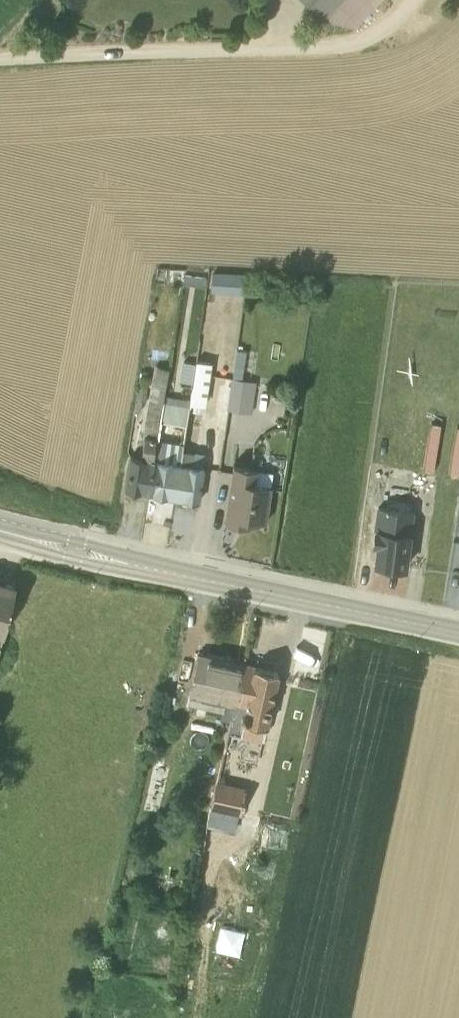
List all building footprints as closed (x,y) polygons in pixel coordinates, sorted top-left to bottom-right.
[(321,12),(353,20),(370,0),(308,0),(321,12)] [(234,268),(224,267),(222,283),(232,284),(234,268)] [(194,459),(201,414),(209,368),(207,367),(212,332),(198,330),(198,331),(188,392),(184,418),(181,437),(172,491),(196,495),(199,480),(201,480),(201,476),(199,475),(202,461),(194,459)] [(231,367),(240,369),(244,343),(235,342),(231,367)] [(147,487),(166,361),(151,358),(136,450),(128,449),(123,483),(147,487)] [(226,402),(237,404),(241,374),(231,373),(226,402)] [(255,375),(242,373),(241,374),(237,404),(249,406),(255,375)] [(188,392),(162,388),(158,414),(184,418),(188,392)] [(181,437),(155,433),(147,487),(172,491),(181,437)] [(245,519),(247,513),(263,515),(270,477),(269,477),(270,464),(231,458),(222,515),(245,519)] [(403,561),(412,504),(376,499),(371,536),(375,537),(372,556),(403,561)] [(13,578),(0,575),(0,629),(13,578)] [(229,709),(240,656),(222,652),(195,646),(195,651),(185,695),(221,703),(220,707),(229,709)] [(275,664),(240,656),(229,709),(226,724),(261,731),(275,664)] [(217,770),(209,800),(237,807),(245,778),(217,770)]
